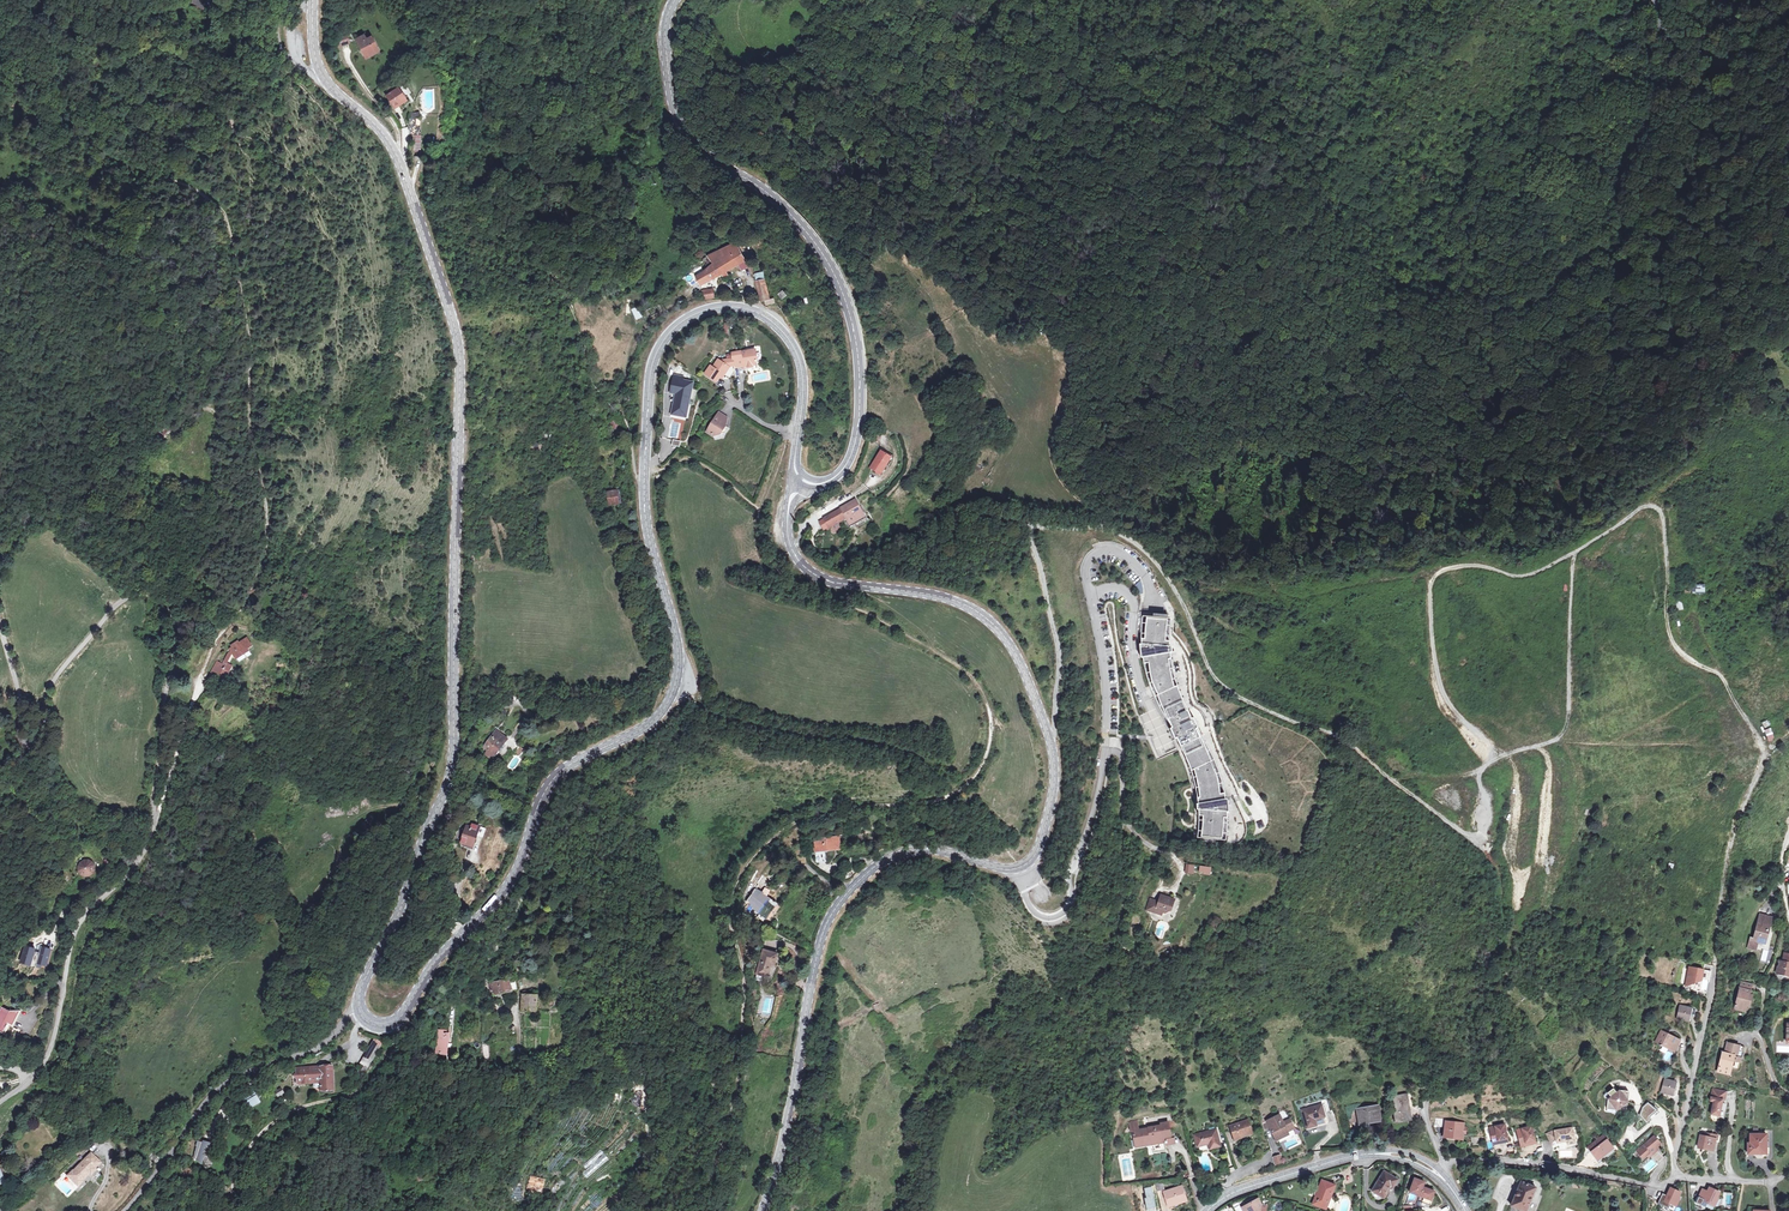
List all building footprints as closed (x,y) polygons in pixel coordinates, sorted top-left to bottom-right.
[(342,46),(351,43),(348,33),(339,36),(342,46)] [(357,39),(360,43),(368,38),(366,34),(357,39)] [(373,36),(368,38),(360,43),(368,56),(379,49),(374,41),(375,40),(373,36)] [(387,93),(394,104),(399,100),(400,103),(407,99),(399,86),(407,81),(404,76),(388,86),(391,91),(387,93)] [(724,272),(727,272),(746,260),(736,241),(710,255),(715,265),(719,263),(724,272)] [(715,265),(710,255),(704,259),(709,268),(715,265)] [(715,265),(709,268),(705,271),(696,275),(701,283),(723,273),(724,277),(728,275),(727,272),(724,272),(719,263),(715,265)] [(771,297),(765,271),(755,273),(761,299),(766,298),(767,303),(775,302),(774,296),(771,297)] [(702,292),(703,300),(715,298),(713,290),(702,292)] [(785,290),(779,293),(782,299),(788,297),(785,290)] [(638,307),(632,310),(636,321),(643,318),(638,307)] [(738,358),(739,361),(740,371),(752,369),(752,371),(758,370),(762,364),(760,355),(738,358)] [(739,361),(725,362),(735,371),(740,371),(739,361)] [(734,372),(735,371),(725,362),(722,367),(734,372)] [(729,379),(734,372),(722,367),(719,371),(717,369),(711,376),(721,384),(726,377),(729,379)] [(670,394),(674,395),(671,415),(688,418),(694,381),(684,380),(684,376),(673,375),(670,394)] [(718,440),(725,438),(731,429),(729,428),(733,422),(724,415),(711,434),(718,440)] [(623,431),(616,418),(611,421),(617,433),(623,431)] [(883,462),(886,458),(888,455),(881,450),(870,466),(879,473),(886,464),(883,462)] [(609,505),(622,503),(621,496),(617,496),(617,492),(608,493),(609,505)] [(846,503),(824,516),(829,524),(846,514),(851,522),(866,513),(856,497),(849,501),(849,502),(851,504),(848,506),(846,503)] [(1708,593),(1708,585),(1697,585),(1697,593),(1708,593)] [(1675,602),(1677,611),(1684,610),(1682,601),(1675,602)] [(1198,837),(1227,839),(1227,830),(1228,817),(1227,813),(1229,813),(1228,799),(1226,799),(1226,794),(1223,785),(1217,766),(1212,755),(1209,749),(1204,741),(1197,729),(1198,728),(1193,718),(1192,719),(1188,710),(1184,701),(1179,690),(1176,680),(1174,673),(1172,663),(1171,657),(1171,653),(1172,653),(1172,645),(1171,642),(1170,641),(1170,632),(1171,620),(1147,618),(1145,639),(1141,639),(1142,644),(1140,644),(1142,658),(1143,658),(1144,664),(1149,663),(1150,673),(1152,684),(1153,683),(1158,695),(1160,701),(1164,711),(1168,719),(1172,728),(1171,728),(1176,739),(1177,738),(1186,757),(1190,767),(1193,777),(1196,788),(1197,795),(1198,804),(1197,804),(1198,810),(1199,810),(1199,814),(1199,825),(1199,830),(1198,837)] [(214,673),(218,675),(219,672),(226,676),(227,674),(230,668),(227,666),(224,664),(226,661),(230,655),(232,658),(239,655),(246,651),(245,648),(250,645),(245,638),(236,643),(235,641),(230,644),(231,646),(228,648),(220,662),(218,661),(216,666),(217,667),(214,673)] [(216,666),(218,661),(215,659),(206,677),(211,679),(214,673),(217,667),(216,666)] [(1762,722),(1764,728),(1770,725),(1767,719),(1762,722)] [(1770,727),(1764,730),(1767,741),(1774,738),(1770,727)] [(490,758),(493,754),(495,755),(503,744),(501,743),(505,738),(498,733),(483,753),(490,758)] [(515,752),(520,756),(524,750),(519,746),(515,752)] [(1261,821),(1256,824),(1260,829),(1265,826),(1261,821)] [(462,839),(463,840),(473,843),(480,824),(473,822),(471,826),(468,825),(462,839)] [(483,826),(480,824),(473,843),(476,845),(483,826)] [(818,850),(839,849),(838,837),(817,839),(818,850)] [(474,849),(476,845),(473,843),(463,840),(462,844),(474,849)] [(89,858),(85,858),(81,860),(79,864),(79,868),(81,872),(85,874),(89,874),(93,872),(95,868),(95,864),(93,861),(89,858)] [(1194,875),(1196,866),(1186,864),(1185,874),(1194,875)] [(768,894),(762,890),(761,892),(755,888),(744,902),(749,906),(745,910),(753,916),(756,911),(759,914),(757,916),(763,920),(765,916),(767,917),(776,904),(766,897),(768,894)] [(1147,909),(1156,913),(1157,909),(1164,912),(1164,911),(1165,907),(1168,897),(1162,895),(1159,902),(1151,899),(1147,909)] [(1175,900),(1168,897),(1165,907),(1164,911),(1164,912),(1166,913),(1171,910),(1175,900)] [(1751,938),(1748,948),(1756,950),(1759,941),(1765,942),(1770,926),(1768,925),(1770,917),(1761,915),(1756,933),(1755,932),(1753,938),(1751,938)] [(25,946),(20,962),(32,966),(37,949),(25,946)] [(52,949),(42,946),(37,964),(48,967),(52,949)] [(775,953),(762,949),(756,972),(766,975),(769,962),(773,963),(775,953)] [(1785,952),(1783,962),(1780,961),(1777,973),(1788,975),(1788,953),(1785,952)] [(515,978),(490,983),(493,994),(513,991),(512,989),(517,988),(515,978)] [(1746,1011),(1747,1005),(1750,1005),(1750,1006),(1754,992),(1751,991),(1752,985),(1742,982),(1735,1008),(1746,1011)] [(538,996),(524,995),(523,996),(522,1010),(537,1011),(538,996)] [(1689,1021),(1692,1008),(1680,1006),(1677,1018),(1689,1021)] [(8,1028),(11,1029),(19,1015),(4,1010),(0,1016),(0,1033),(4,1035),(8,1028)] [(276,1024),(279,1021),(273,1016),(270,1018),(276,1024)] [(448,1032),(446,1032),(440,1031),(436,1052),(445,1053),(448,1032)] [(1674,1051),(1680,1040),(1661,1031),(1656,1042),(1674,1051)] [(372,1043),(362,1062),(365,1064),(368,1066),(379,1046),(372,1043)] [(1728,1043),(1726,1053),(1723,1052),(1718,1071),(1730,1074),(1733,1060),(1737,1061),(1738,1056),(1741,1057),(1744,1047),(1740,1046),(1728,1043)] [(331,1067),(296,1070),(297,1085),(320,1083),(321,1092),(333,1092),(331,1067)] [(1661,1092),(1672,1095),(1676,1082),(1665,1079),(1661,1092)] [(1628,1090),(1618,1089),(1616,1091),(1613,1087),(1607,1091),(1610,1095),(1607,1097),(1605,1108),(1615,1109),(1627,1100),(1628,1090)] [(1721,1115),(1725,1089),(1711,1087),(1709,1101),(1711,1101),(1709,1113),(1721,1115)] [(278,1097),(285,1095),(283,1088),(276,1090),(278,1097)] [(243,1097),(245,1101),(254,1096),(252,1092),(243,1097)] [(260,1101),(257,1095),(246,1101),(250,1108),(260,1101)] [(1396,1121),(1411,1119),(1410,1112),(1409,1112),(1406,1096),(1393,1098),(1396,1121)] [(1348,1116),(1360,1114),(1361,1123),(1381,1119),(1379,1106),(1358,1110),(1357,1104),(1346,1106),(1348,1116)] [(1307,1127),(1316,1125),(1314,1119),(1325,1116),(1322,1105),(1302,1110),(1307,1127)] [(1276,1141),(1284,1138),(1282,1134),(1287,1132),(1293,1129),(1289,1119),(1283,1122),(1276,1110),(1264,1116),(1262,1121),(1265,1128),(1269,1126),(1276,1141)] [(1314,1119),(1316,1125),(1326,1122),(1325,1116),(1314,1119)] [(1236,1139),(1252,1133),(1247,1120),(1231,1126),(1236,1139)] [(1445,1136),(1461,1138),(1463,1124),(1446,1122),(1445,1136)] [(1144,1132),(1144,1129),(1132,1131),(1133,1137),(1135,1136),(1137,1147),(1147,1145),(1146,1142),(1152,1141),(1152,1145),(1154,1152),(1165,1150),(1163,1140),(1170,1139),(1167,1123),(1162,1124),(1163,1126),(1149,1128),(1150,1131),(1144,1132)] [(1505,1125),(1490,1128),(1494,1145),(1508,1142),(1505,1125)] [(1531,1126),(1517,1130),(1522,1148),(1536,1144),(1531,1126)] [(1553,1131),(1547,1134),(1552,1145),(1554,1148),(1559,1145),(1575,1143),(1573,1128),(1553,1131)] [(1198,1146),(1210,1143),(1211,1148),(1221,1146),(1216,1130),(1195,1135),(1198,1146)] [(1698,1147),(1708,1149),(1713,1151),(1717,1136),(1708,1134),(1707,1137),(1700,1136),(1698,1147)] [(1751,1134),(1751,1143),(1751,1147),(1749,1147),(1748,1153),(1764,1154),(1763,1147),(1767,1148),(1766,1134),(1751,1134)] [(1613,1147),(1604,1135),(1588,1147),(1597,1159),(1604,1154),(1602,1152),(1608,1148),(1609,1150),(1613,1147)] [(1654,1136),(1633,1154),(1638,1159),(1641,1163),(1640,1165),(1642,1168),(1652,1159),(1656,1163),(1664,1157),(1657,1150),(1656,1148),(1661,1143),(1654,1136)] [(211,1143),(202,1140),(201,1144),(199,1143),(200,1141),(196,1140),(195,1144),(195,1145),(191,1156),(201,1163),(204,1155),(207,1156),(211,1143)] [(98,1168),(104,1163),(94,1152),(88,1158),(98,1168)] [(148,1158),(155,1164),(160,1158),(154,1152),(148,1158)] [(1273,1157),(1276,1166),(1283,1164),(1281,1155),(1273,1157)] [(98,1168),(88,1158),(75,1170),(75,1169),(69,1175),(81,1186),(87,1180),(86,1179),(90,1175),(92,1177),(99,1170),(98,1168)] [(1386,1199),(1398,1180),(1385,1171),(1373,1190),(1386,1199)] [(1425,1182),(1415,1178),(1410,1192),(1432,1200),(1435,1191),(1423,1187),(1425,1182)] [(1313,1203),(1324,1208),(1328,1196),(1331,1197),(1335,1185),(1322,1180),(1319,1188),(1318,1187),(1315,1194),(1316,1195),(1313,1203)] [(1511,1205),(1525,1210),(1526,1210),(1536,1187),(1521,1181),(1511,1205)] [(1680,1191),(1669,1186),(1665,1195),(1662,1193),(1658,1202),(1666,1206),(1668,1202),(1676,1205),(1679,1197),(1678,1196),(1680,1191)] [(1718,1191),(1708,1186),(1706,1191),(1701,1188),(1698,1195),(1704,1197),(1702,1201),(1714,1206),(1717,1197),(1716,1197),(1718,1191)] [(1168,1209),(1187,1203),(1183,1188),(1164,1194),(1168,1209)] [(1240,1208),(1242,1210),(1266,1210),(1267,1206),(1262,1204),(1258,1198),(1240,1208)]
